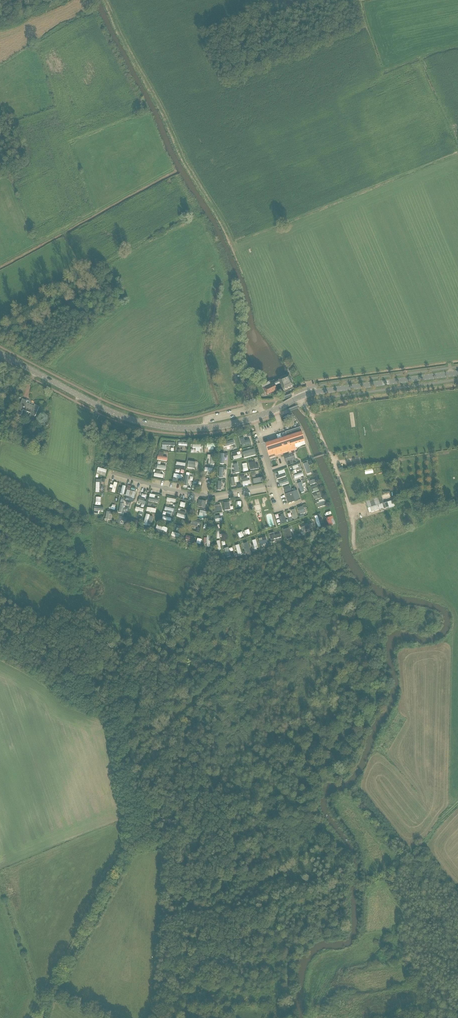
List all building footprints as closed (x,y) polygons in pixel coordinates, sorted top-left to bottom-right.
[(283,390),(293,386),(291,383),(293,382),(291,379),(290,380),(289,377),(286,378),(286,376),(281,378),(281,380),(279,381),(277,382),(278,384),(280,383),(283,390)] [(263,387),(267,395),(276,391),(273,383),(263,387)] [(28,419),(33,421),(39,407),(35,405),(34,407),(26,403),(27,401),(22,399),(16,414),(13,412),(12,416),(18,419),(20,415),(20,416),(23,410),(31,414),(28,419)] [(285,433),(287,437),(265,443),(269,458),(296,450),(294,445),(305,442),(301,432),(300,428),(285,433)] [(251,444),(250,440),(246,441),(245,437),(240,438),(243,446),(251,444)] [(175,451),(176,443),(163,442),(163,450),(175,451)] [(179,447),(183,447),(183,451),(188,451),(188,443),(179,442),(179,447)] [(255,449),(243,452),(245,458),(257,455),(255,449)] [(159,451),(158,460),(168,461),(169,457),(164,457),(165,452),(159,451)] [(295,459),(295,457),(296,457),(295,455),(294,455),(293,453),(284,456),(286,462),(295,459)] [(188,468),(197,469),(198,462),(189,461),(188,468)] [(257,468),(255,461),(248,463),(251,471),(257,468)] [(240,464),(240,468),(244,468),(244,472),(248,472),(247,464),(240,464)] [(308,479),(311,486),(318,482),(315,475),(308,479)] [(104,479),(96,479),(96,492),(104,492),(104,479)] [(302,482),(298,484),(301,494),(306,492),(302,482)] [(111,484),(109,491),(116,493),(118,483),(115,483),(114,485),(111,484)] [(120,487),(118,493),(124,495),(127,486),(123,485),(122,488),(120,487)] [(311,487),(312,493),(320,490),(318,485),(311,487)] [(290,486),(283,488),(285,494),(292,491),(290,486)] [(128,487),(126,497),(135,499),(137,489),(128,487)] [(285,494),(288,504),(295,502),(292,492),(285,494)] [(321,492),(313,494),(315,500),(323,498),(321,492)] [(117,502),(118,496),(111,494),(109,500),(117,502)] [(159,504),(160,499),(155,498),(156,495),(151,494),(149,501),(159,504)] [(379,495),(365,500),(368,509),(370,508),(371,512),(383,508),(382,504),(379,495)] [(120,506),(127,508),(129,499),(122,497),(120,506)] [(225,510),(234,509),(233,506),(231,506),(230,502),(224,503),(225,510)] [(166,510),(168,510),(167,513),(173,514),(175,507),(166,506),(166,510)] [(298,508),(300,515),(306,513),(304,506),(298,508)] [(140,508),(136,516),(135,515),(134,517),(140,520),(144,510),(140,508)] [(179,508),(177,516),(185,519),(188,510),(179,508)] [(113,520),(114,512),(106,511),(106,520),(113,520)] [(284,512),(276,514),(278,525),(287,523),(284,512)] [(333,516),(326,519),(330,527),(336,524),(333,516)] [(303,531),(315,529),(314,523),(302,526),(303,531)] [(167,532),(169,528),(158,524),(156,531),(163,534),(164,531),(167,532)] [(284,529),(287,540),(296,538),(292,527),(284,529)] [(283,541),(282,534),(276,535),(275,533),(270,533),(271,543),(283,541)] [(185,542),(194,544),(196,537),(187,535),(185,542)] [(261,547),(268,546),(266,537),(259,538),(261,547)] [(245,554),(251,552),(247,542),(241,544),(245,554)]
